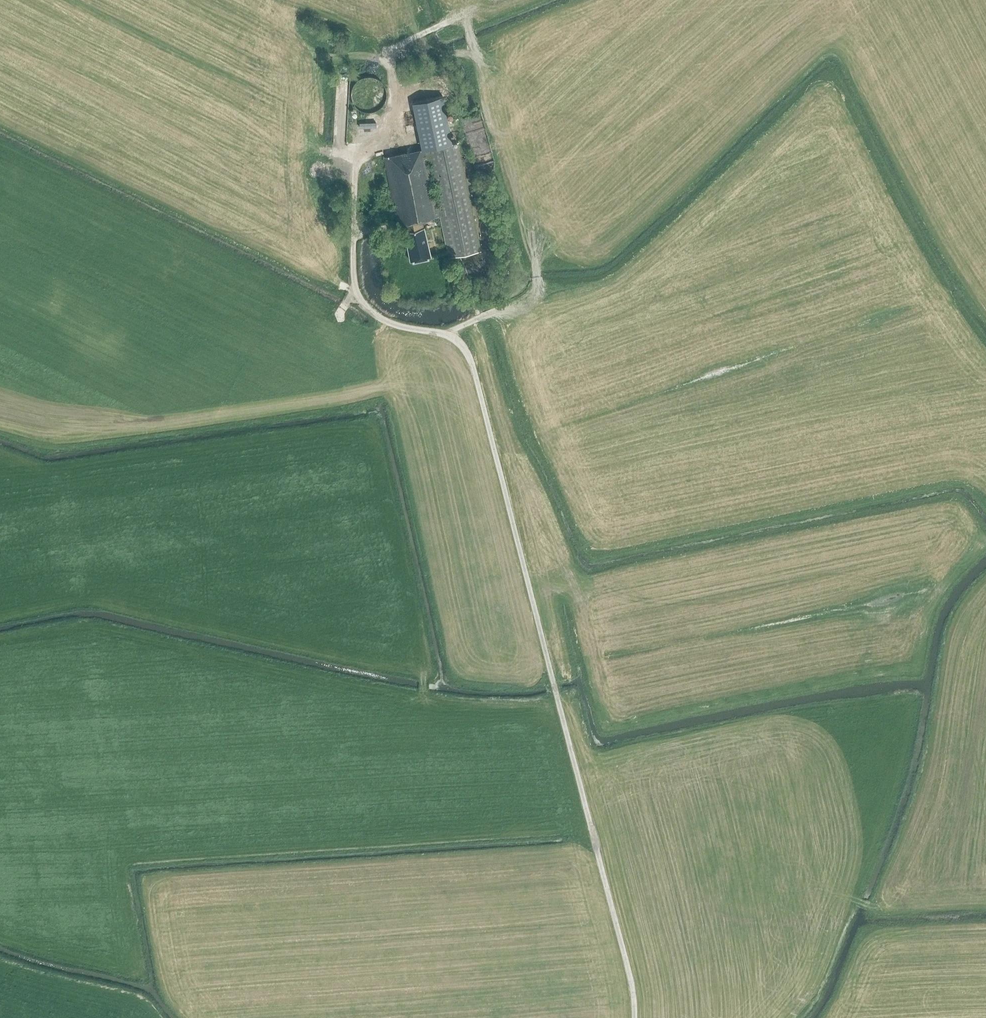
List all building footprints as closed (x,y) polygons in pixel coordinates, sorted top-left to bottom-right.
[(351,97),(353,103),(356,108),(361,111),(366,113),(372,113),(377,112),(382,109),(385,104),(387,99),(387,93),(386,88),(383,83),(379,80),(374,78),(368,77),(363,78),(357,81),(354,86),(351,91),(351,97)] [(397,225),(403,224),(410,261),(431,256),(427,241),(427,240),(422,220),(440,216),(449,257),(481,250),(458,142),(452,144),(442,99),(413,104),(423,150),(384,158),(397,225)]
